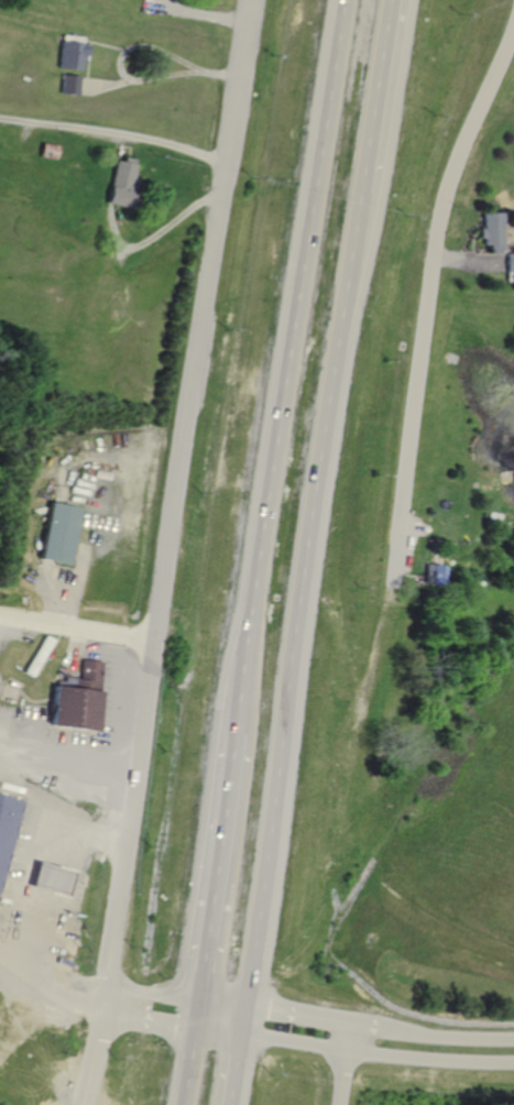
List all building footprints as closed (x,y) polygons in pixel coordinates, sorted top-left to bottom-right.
[(83,70),(83,43),(58,43),(57,70),(83,70)] [(59,95),(77,96),(78,77),(60,76),(59,95)] [(114,159),(104,205),(127,210),(137,164),(114,159)] [(501,211),(501,251),(489,251),(489,243),(481,243),(481,238),(477,238),(477,227),(482,227),(482,211),(501,211)] [(504,251),(513,251),(513,281),(503,281),(504,265),(504,251)] [(69,565),(81,508),(52,502),(40,558),(69,565)] [(440,584),(442,567),(423,564),(419,581),(440,584)] [(51,638),(41,634),(25,674),(34,678),(51,638)] [(47,724),(95,730),(102,661),(81,659),(79,679),(65,677),(64,685),(52,683),(47,724)] [(23,801),(0,794),(0,878),(23,801)] [(34,861),(26,887),(62,897),(69,871),(34,861)]
